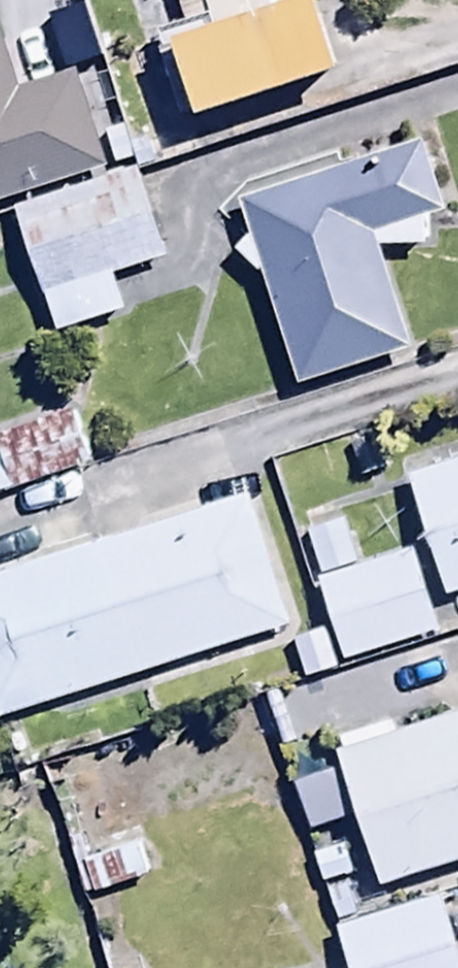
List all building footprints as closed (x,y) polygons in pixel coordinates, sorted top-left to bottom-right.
[(173,60),(192,129),(333,90),(308,0),(172,0),(181,33),(156,40),(162,63),(173,60)] [(18,101),(0,49),(0,207),(102,172),(72,83),(18,101)] [(234,259),(264,286),(298,395),(412,359),(374,238),(437,218),(415,150),(238,206),(249,241),(234,259)] [(53,342),(123,321),(112,281),(159,267),(133,182),(16,217),(53,342)] [(444,603),(457,599),(457,470),(409,486),(444,603)] [(0,575),(0,724),(286,637),(245,502),(0,575)] [(312,584),(341,673),(436,641),(407,554),(360,569),(346,525),(306,538),(320,581),(312,584)] [(380,894),(457,868),(457,723),(398,743),(393,725),(330,746),(380,894)] [(338,933),(347,967),(457,967),(440,904),(338,933)]
